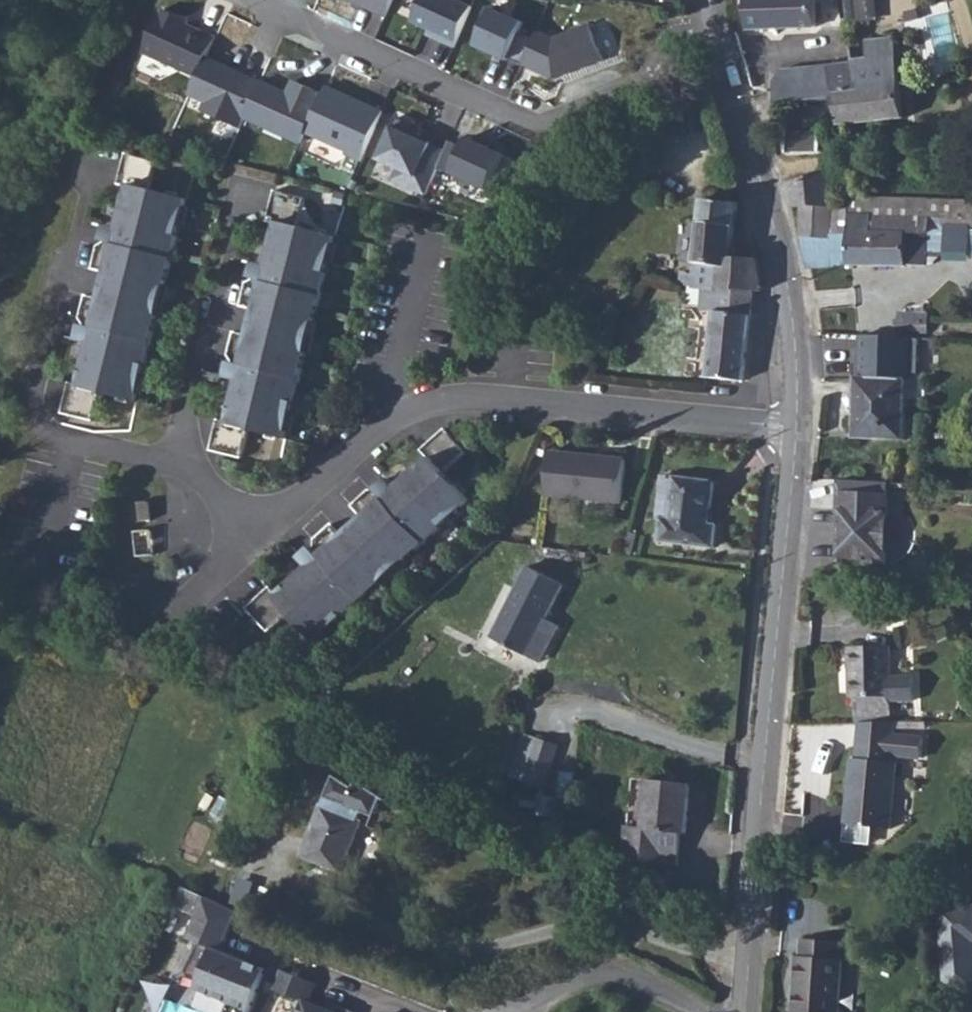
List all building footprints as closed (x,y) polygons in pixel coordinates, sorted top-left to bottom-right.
[(395,0),(345,0),(386,19),(395,0)] [(462,0),(425,0),(414,24),(429,30),(427,35),(455,48),(475,6),(462,0)] [(748,30),(817,28),(816,0),(747,0),(748,30)] [(849,22),(879,19),(877,0),(847,0),(849,22)] [(526,22),(495,8),(478,49),(509,62),(526,22)] [(142,53),(198,78),(209,55),(216,37),(187,24),(188,21),(162,9),(142,53)] [(524,66),(554,79),(621,54),(608,20),(558,38),(540,30),(524,66)] [(861,89),(837,93),(841,126),(906,118),(903,99),(896,37),(867,40),(869,58),(853,60),(854,63),(861,89)] [(245,119),(263,81),(209,55),(198,78),(190,96),(204,102),(203,112),(240,129),(245,119)] [(854,63),(784,71),(776,81),(777,104),(832,99),(831,93),(837,93),(861,89),(854,63)] [(245,119),(300,145),(306,133),(324,93),(294,79),(288,92),(263,81),(245,119)] [(385,111),(328,84),(324,93),(306,133),(362,159),(385,111)] [(673,117),(660,118),(660,133),(674,133),(673,117)] [(427,197),(448,147),(390,123),(376,158),(402,169),(395,184),(427,197)] [(822,131),(786,133),(788,155),(824,153),(822,131)] [(452,174),(488,190),(505,154),(469,137),(452,174)] [(157,161),(127,154),(118,185),(130,188),(120,229),(109,226),(105,242),(98,246),(93,267),(110,271),(109,274),(103,299),(102,302),(85,298),(80,318),(84,325),(80,341),(92,344),(81,386),(70,383),(62,413),(92,421),(99,392),(139,402),(190,200),(150,190),(157,161)] [(801,237),(833,236),(835,209),(836,173),(785,182),(792,208),(804,207),(801,237)] [(843,209),(845,173),(836,173),(835,209),(843,209)] [(307,199),(276,191),(268,222),(279,225),(269,266),(258,263),(254,279),(247,283),(242,305),(259,309),(258,312),(252,337),(251,339),(235,335),(230,355),(234,363),(230,379),(241,382),(230,423),(219,420),(211,451),(242,459),(249,430),(288,440),(339,237),(300,227),(307,199)] [(929,267),(936,264),(945,252),(945,221),(949,221),(948,225),(971,226),(971,201),(852,197),(852,208),(852,215),(875,215),(875,216),(930,217),(929,267)] [(754,291),(763,292),(758,259),(732,258),(739,203),(704,199),(694,274),(683,272),(682,285),(693,286),(693,288),(718,289),(755,290),(754,291)] [(852,215),(852,208),(843,209),(835,209),(833,236),(851,235),(852,215)] [(851,235),(851,266),(929,267),(930,217),(875,216),(875,215),(852,215),(851,235)] [(808,269),(851,266),(851,235),(833,236),(801,237),(808,269)] [(755,290),(718,289),(707,378),(743,381),(754,291),(755,290)] [(929,332),(929,314),(902,314),(902,331),(929,332)] [(864,377),(906,379),(908,337),(866,335),(864,377)] [(856,438),(906,440),(907,399),(906,379),(903,380),(864,377),(858,378),(856,433),(856,438)] [(926,381),(906,379),(907,399),(927,400),(928,381),(926,381)] [(309,633),(317,642),(472,502),(464,494),(457,487),(445,473),(467,453),(445,429),(422,450),(430,459),(413,474),(398,488),(396,485),(390,479),(378,490),(370,490),(354,504),(366,517),(364,519),(344,536),(343,538),(331,525),(315,539),(314,547),(302,558),(308,565),(310,567),(295,581),(278,596),(270,587),(247,608),(269,632),(290,613),(302,626),(309,633)] [(552,456),(548,495),(624,502),(628,460),(601,458),(601,460),(552,456)] [(396,485),(398,488),(413,474),(411,472),(396,485)] [(660,541),(715,548),(718,526),(711,525),(716,483),(664,476),(659,518),(663,519),(660,541)] [(842,533),(841,563),(885,565),(885,553),(883,541),(883,528),(888,516),(889,483),(839,480),(838,513),(843,514),(843,523),(846,523),(846,533),(842,533)] [(457,487),(464,494),(467,492),(460,484),(457,487)] [(153,520),(151,502),(141,503),(143,521),(153,520)] [(352,506),(364,519),(366,517),(354,504),(352,506)] [(331,525),(343,538),(344,536),(333,523),(331,525)] [(629,536),(623,557),(631,558),(637,538),(629,536)] [(293,578),(295,581),(310,567),(308,565),(293,578)] [(493,638),(529,656),(548,619),(565,585),(530,567),(493,638)] [(529,656),(541,662),(560,626),(548,619),(529,656)] [(306,636),(309,633),(302,626),(300,628),(306,636)] [(852,648),(853,698),(857,697),(857,714),(894,714),(894,701),(916,701),(916,677),(894,677),(893,647),(852,648)] [(896,736),(897,722),(862,723),(858,759),(853,759),(849,799),(854,799),(854,804),(849,804),(847,825),(848,825),(847,841),(870,843),(872,827),(891,829),(898,763),(892,762),(893,755),(923,758),(925,739),(896,736)] [(509,776),(523,780),(537,738),(524,733),(509,776)] [(523,780),(544,788),(558,745),(537,738),(523,780)] [(323,808),(304,857),(343,872),(362,822),(360,821),(363,812),(375,817),(383,798),(358,779),(356,787),(335,776),(322,808),(323,808)] [(627,826),(644,828),(650,780),(632,778),(627,826)] [(627,826),(624,853),(644,862),(678,865),(682,833),(686,834),(691,785),(650,780),(644,828),(627,826)] [(534,813),(561,820),(566,803),(539,795),(534,813)] [(179,907),(198,916),(207,897),(184,888),(165,928),(174,932),(180,919),(175,916),(179,907)] [(265,974),(239,964),(241,959),(223,951),(238,911),(207,897),(198,916),(188,938),(200,943),(186,975),(202,982),(199,989),(230,1003),(226,1011),(250,1011),(265,974)] [(940,913),(947,986),(971,983),(971,910),(940,913)] [(796,1011),(840,1011),(844,960),(840,959),(841,942),(803,939),(801,957),(797,956),(795,986),(798,986),(796,1011)] [(239,964),(265,974),(267,969),(241,959),(239,964)] [(274,989),(302,1001),(298,1011),(334,1011),(310,1002),(316,983),(282,970),(274,989)]
